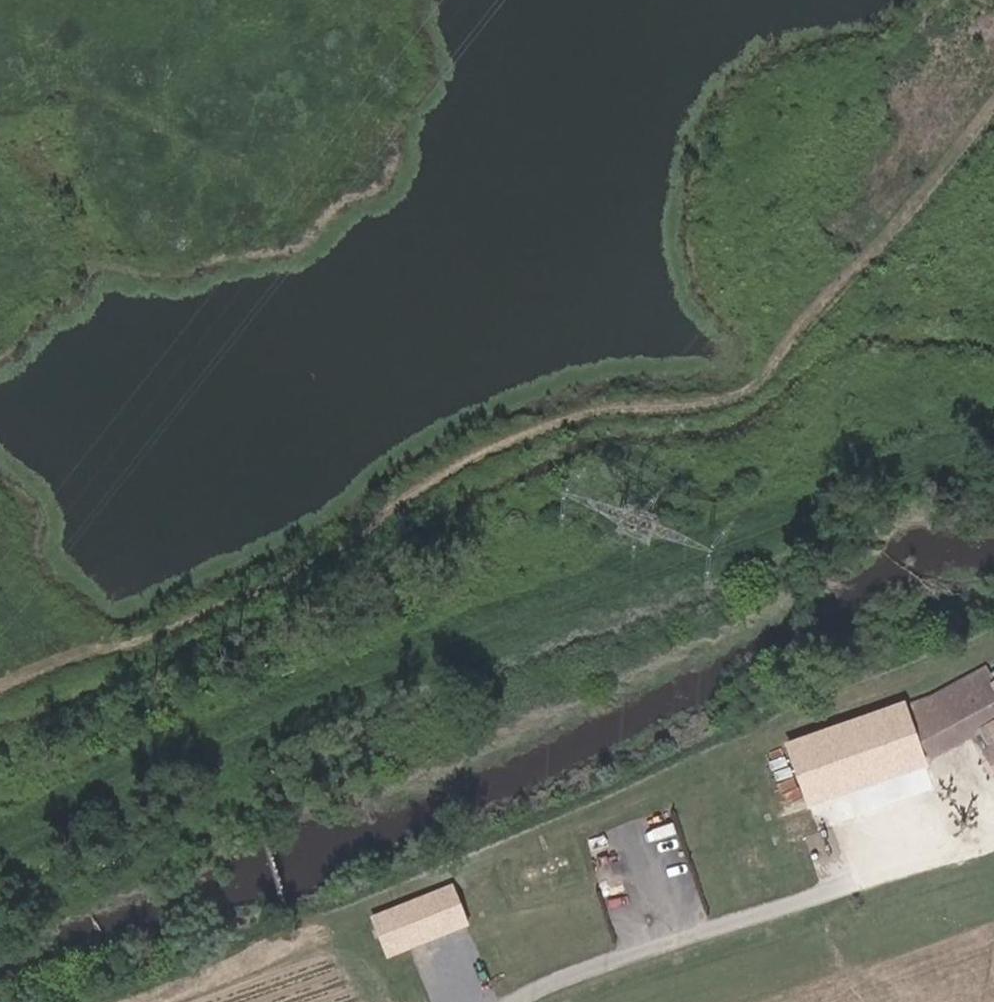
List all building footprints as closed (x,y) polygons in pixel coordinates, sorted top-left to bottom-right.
[(988,667),(956,684),(980,730),(985,728),(993,745),(993,679),(988,667)] [(980,730),(956,684),(949,688),(943,690),(920,698),(902,704),(933,756),(980,730)] [(791,751),(811,805),(923,764),(900,705),(887,709),(862,719),(847,725),(833,730),(789,746),(791,751)] [(791,752),(763,762),(784,815),(811,805),(791,751),(791,752)] [(451,892),(378,922),(391,956),(465,926),(451,892)]
